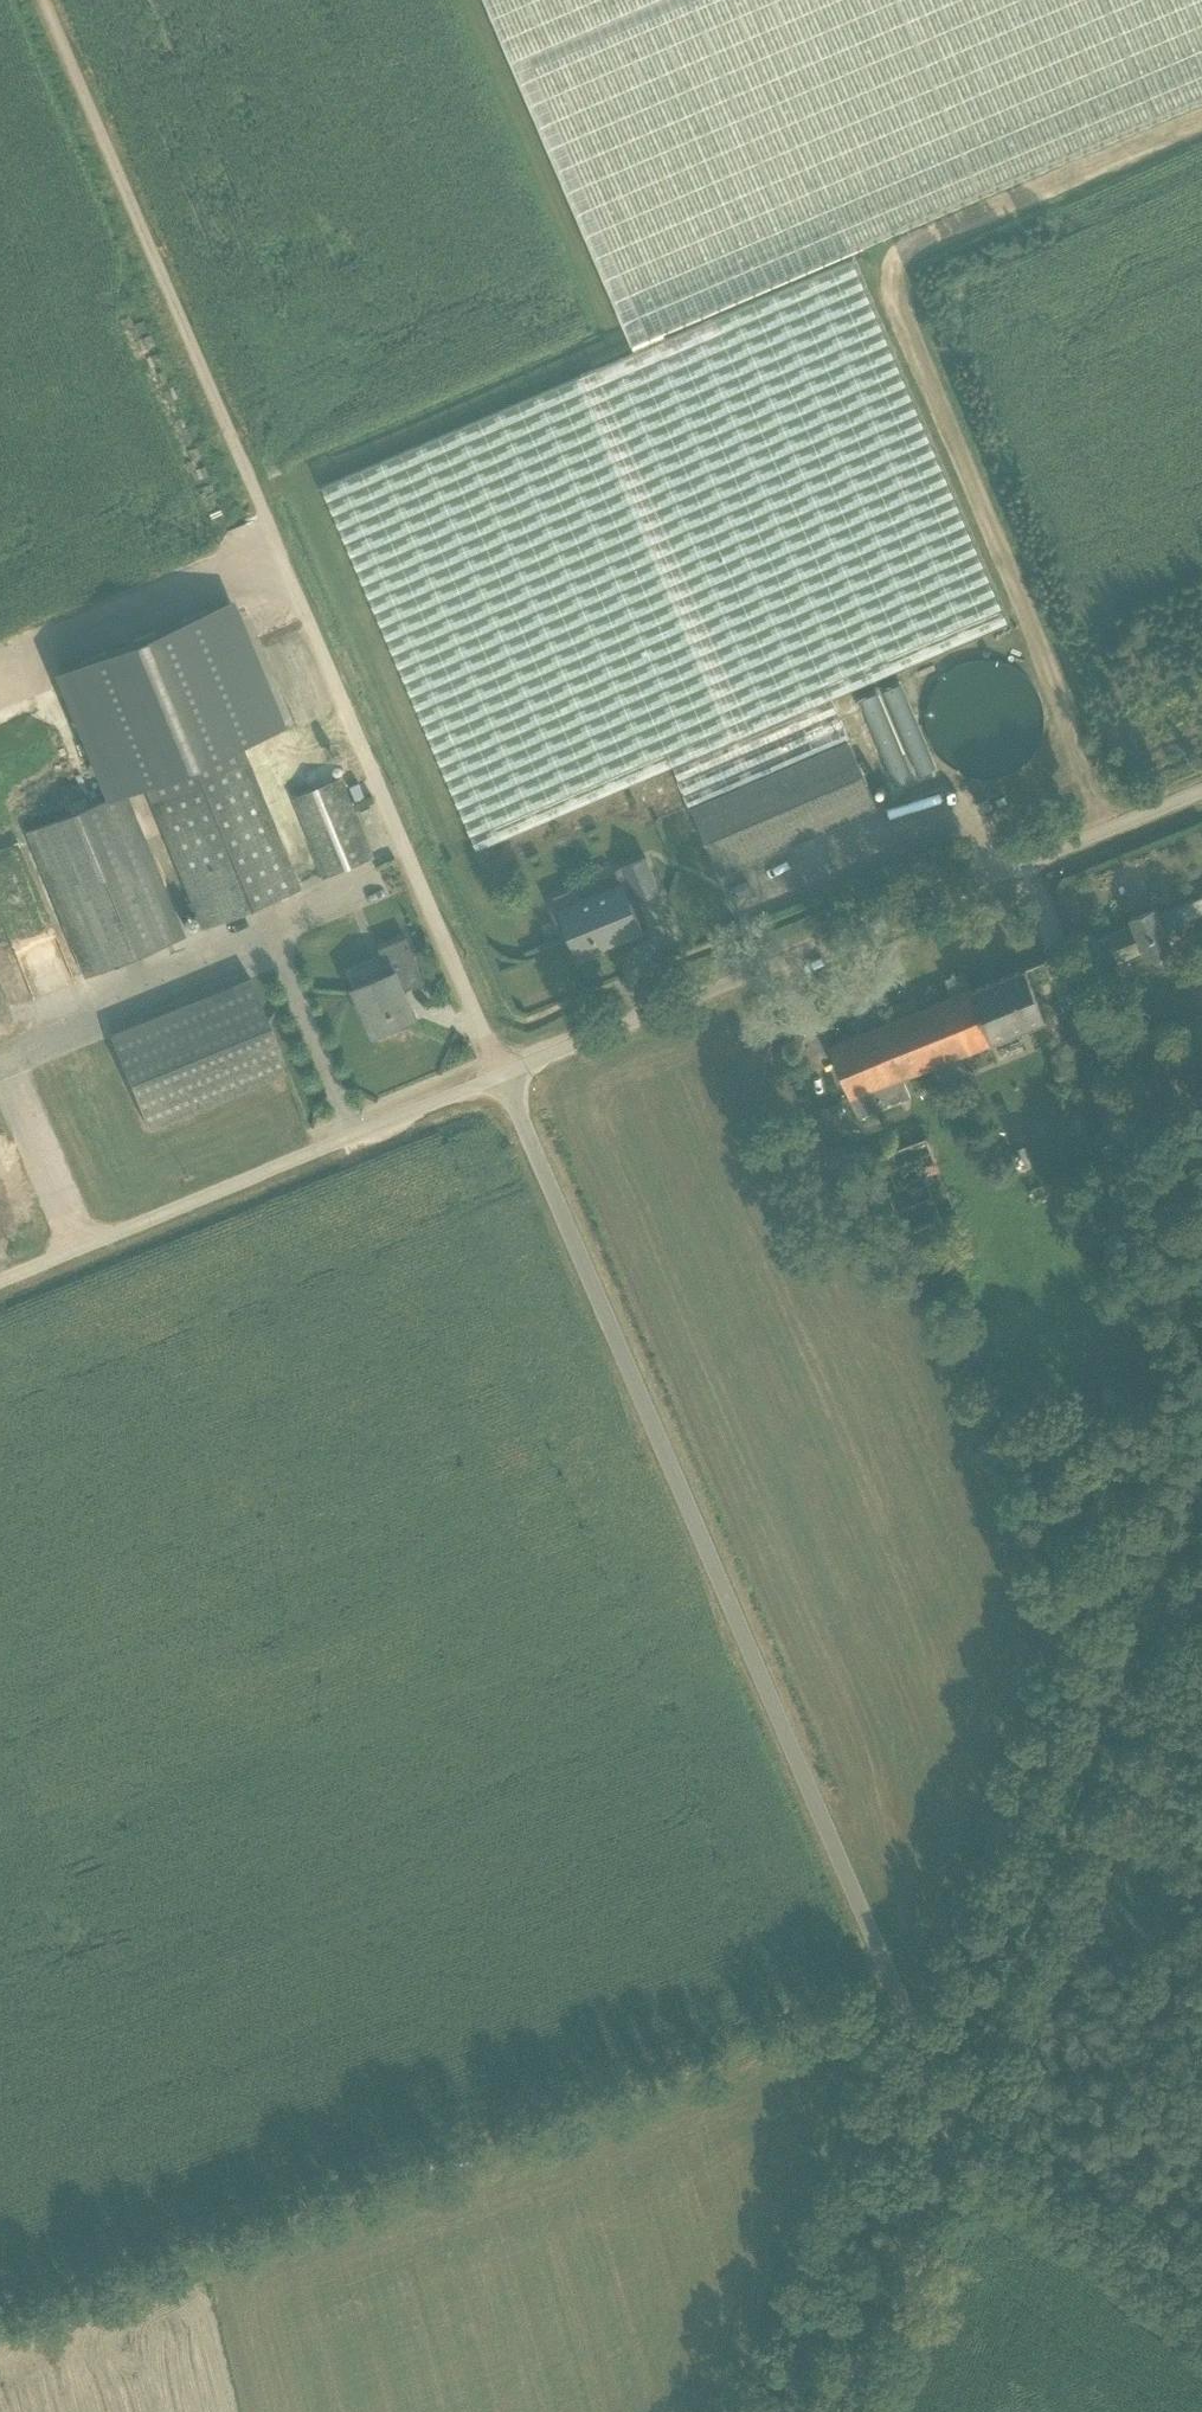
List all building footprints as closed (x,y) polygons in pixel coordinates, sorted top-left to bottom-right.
[(324,484),(477,847),(677,771),(699,811),(853,745),(839,703),(1010,627),(851,259),(600,360),(324,484)] [(993,773),(1001,786),(1014,778),(1018,777),(1045,760),(1035,719),(1042,731),(1036,707),(1046,702),(1040,676),(1019,682),(1008,664),(990,674),(987,662),(966,667),(937,685),(942,705),(946,711),(952,736),(933,748),(957,742),(963,753),(954,758),(967,778),(997,771),(993,773)] [(239,745),(137,786),(198,927),(300,885),(239,745)] [(853,745),(699,811),(721,887),(886,813),(853,745)] [(344,782),(289,802),(323,879),(378,861),(344,782)] [(120,796),(19,834),(82,982),(182,942),(120,796)] [(653,856),(545,900),(575,974),(683,930),(653,856)] [(1201,921),(1201,903),(1188,909),(1195,925),(1201,921)] [(1167,945),(1154,912),(1100,933),(1113,966),(1167,945)] [(388,977),(352,993),(375,1043),(432,1018),(412,974),(422,970),(407,936),(376,950),(388,977)] [(1046,1017),(1018,959),(824,1042),(855,1114),(904,1096),(895,1078),(1046,1017)] [(247,987),(105,1039),(143,1133),(283,1078),(247,987)] [(930,1133),(872,1156),(900,1232),(960,1208),(930,1133)]
